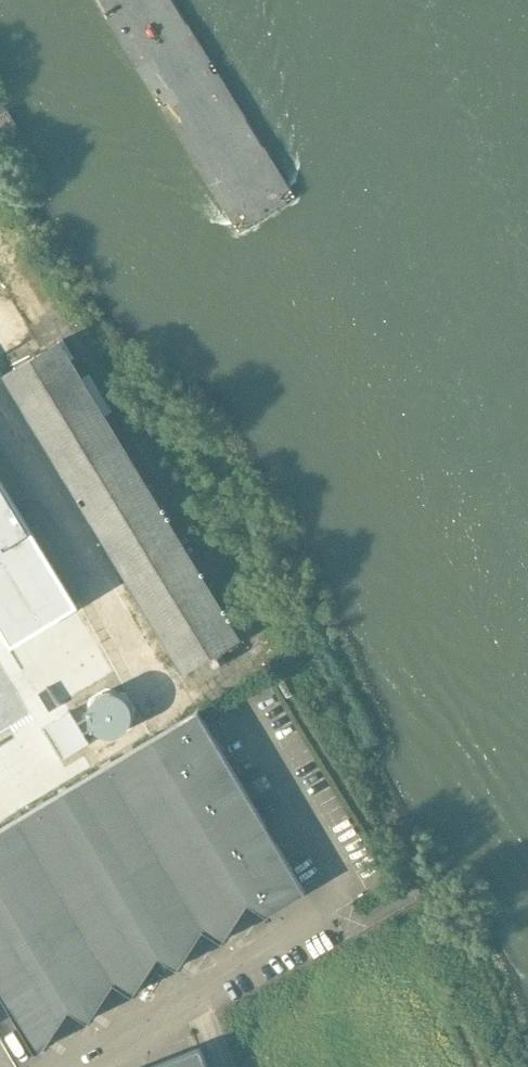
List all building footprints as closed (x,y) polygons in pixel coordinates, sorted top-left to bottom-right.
[(242,636),(66,344),(61,337),(4,371),(185,670),(242,636)] [(12,642),(75,603),(0,480),(0,623),(12,642)] [(198,709),(0,827),(0,991),(36,1051),(44,1046),(69,1007),(88,1020),(114,981),(133,993),(159,954),(178,967),(204,927),(223,940),(248,901),(267,913),(306,890),(198,709)] [(88,742),(84,735),(82,732),(78,725),(76,722),(69,710),(43,726),(62,758),(88,742)] [(200,1047),(149,1066),(208,1066),(200,1047)]
